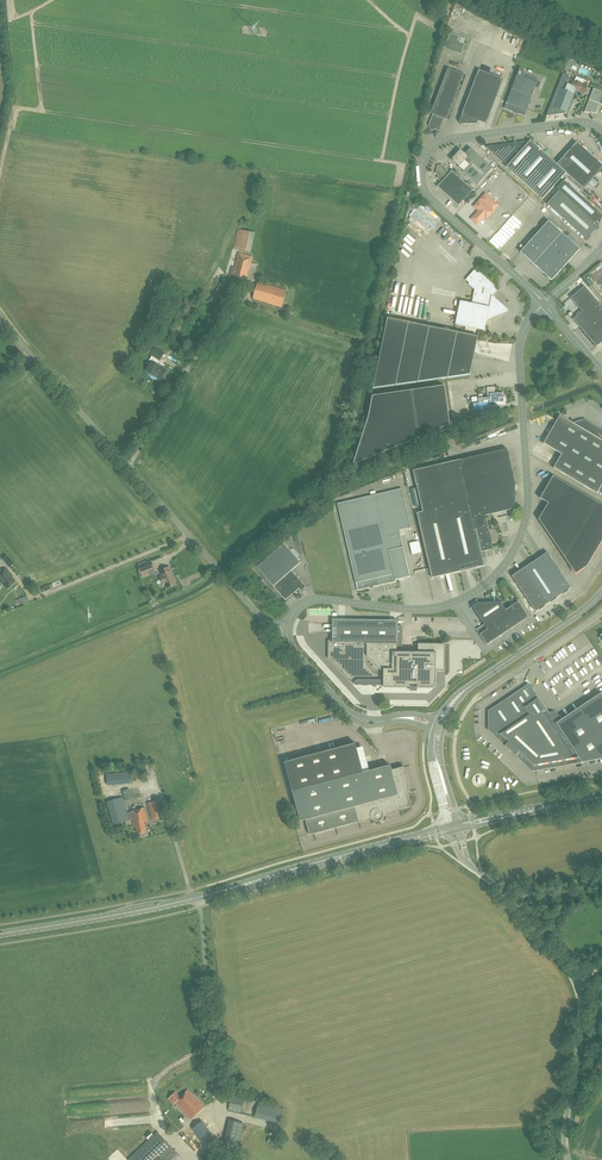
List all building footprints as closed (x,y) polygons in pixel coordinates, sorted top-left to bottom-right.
[(450,33),(447,41),(451,42),(448,48),(456,51),(455,52),(461,54),(465,44),(460,42),(461,38),(457,36),(450,33)] [(512,75),(519,55),(508,51),(505,59),(509,60),(505,73),(512,75)] [(448,68),(432,111),(431,113),(433,114),(429,125),(431,131),(441,127),(444,118),(449,120),(466,75),(448,68)] [(537,82),(538,79),(521,73),(523,69),(519,68),(517,74),(516,77),(506,102),(506,101),(504,108),(525,116),(527,109),(537,82)] [(461,124),(477,124),(478,121),(486,124),(503,79),(479,70),(462,114),(462,115),(459,122),(461,124)] [(563,82),(561,88),(572,92),(574,89),(577,90),(584,93),(587,86),(582,84),(584,80),(581,79),(576,77),(575,81),(573,80),(572,86),(571,87),(569,86),(569,85),(565,83),(563,82)] [(560,81),(546,116),(547,116),(547,114),(550,115),(550,116),(552,116),(556,115),(556,113),(559,115),(561,110),(565,112),(565,114),(566,114),(567,112),(574,93),(572,92),(561,88),(563,82),(560,81)] [(599,104),(601,105),(601,92),(594,88),(585,112),(584,112),(597,113),(596,112),(599,104)] [(550,137),(574,133),(573,129),(549,132),(550,137)] [(520,180),(542,199),(566,173),(583,189),(601,168),(601,165),(577,142),(557,164),(530,140),(529,141),(529,140),(487,146),(486,147),(507,166),(506,167),(520,180)] [(455,155),(451,159),(459,166),(458,167),(478,185),(493,168),(470,147),(465,153),(460,149),(458,152),(455,152),(455,155)] [(451,199),(466,183),(452,171),(451,172),(442,164),(437,166),(436,173),(439,176),(437,178),(442,182),(437,187),(451,199)] [(550,207),(586,240),(598,226),(601,216),(601,215),(564,181),(557,188),(563,194),(550,207)] [(473,190),(466,183),(451,199),(458,206),(473,190)] [(474,216),(471,219),(478,225),(485,217),(487,218),(492,212),(499,205),(485,193),(484,195),(479,200),(473,206),(478,211),(474,216)] [(534,213),(542,205),(532,196),(518,212),(522,216),(524,213),(530,218),(532,216),(526,210),(528,207),(534,213)] [(517,212),(501,231),(510,239),(515,233),(519,229),(514,224),(517,221),(523,227),(528,222),(517,212)] [(520,252),(531,261),(552,280),(580,249),(548,221),(520,252)] [(492,241),(503,251),(507,246),(496,236),(492,241)] [(229,274),(232,275),(232,276),(246,280),(253,257),(239,253),(234,268),(231,268),(229,274)] [(495,285),(479,272),(478,273),(474,270),(466,280),(469,283),(468,284),(474,289),(472,303),(460,301),(455,324),(485,331),(487,319),(505,313),(506,307),(492,295),(497,290),(493,287),(495,285)] [(286,291),(258,282),(253,298),(282,307),(286,291)] [(584,286),(571,298),(582,311),(573,319),(597,347),(601,342),(601,306),(584,286)] [(196,309),(199,303),(185,298),(183,305),(196,309)] [(188,313),(183,311),(180,319),(185,321),(188,313)] [(478,336),(387,318),(373,388),(470,374),(478,336)] [(177,337),(182,328),(177,325),(173,335),(177,337)] [(161,380),(167,370),(155,363),(158,359),(160,360),(164,353),(156,347),(151,355),(152,356),(149,360),(152,361),(146,370),(161,380)] [(450,425),(444,385),(372,396),(368,417),(353,465),(450,425)] [(494,387),(487,387),(488,398),(491,398),(492,406),(496,406),(500,406),(500,405),(506,404),(506,397),(503,397),(503,393),(499,393),(499,391),(495,392),(494,387)] [(479,403),(473,403),(474,411),(492,410),(492,406),(491,398),(488,398),(479,398),(479,403)] [(543,443),(562,454),(554,468),(597,493),(598,492),(601,495),(601,429),(585,419),(572,423),(560,415),(543,443)] [(490,536),(488,526),(485,515),(515,508),(515,484),(512,470),(507,448),(488,453),(469,457),(451,462),(432,466),(413,470),(418,492),(423,511),(417,513),(432,578),(485,565),(481,551),(493,549),(491,539),(490,536)] [(553,476),(540,498),(548,503),(539,519),(575,573),(587,566),(601,540),(601,505),(553,476)] [(338,503),(346,542),(358,590),(396,581),(396,580),(410,576),(399,530),(411,527),(402,488),(338,503)] [(422,552),(419,541),(410,543),(412,554),(422,552)] [(301,591),(306,587),(292,570),(301,562),(284,543),(257,567),(285,600),(299,588),(301,591)] [(537,559),(561,594),(571,588),(547,552),(537,559)] [(7,556),(3,559),(10,567),(13,564),(7,556)] [(561,594),(537,559),(524,568),(537,587),(547,603),(561,594)] [(138,564),(138,566),(140,574),(154,568),(151,561),(146,563),(145,561),(138,564)] [(162,575),(160,576),(161,578),(162,582),(163,585),(165,584),(167,588),(176,584),(172,576),(173,575),(169,567),(160,571),(162,575)] [(537,587),(524,568),(512,576),(525,595),(537,587)] [(0,581),(3,584),(4,584),(7,588),(8,588),(9,588),(11,586),(12,585),(16,582),(11,576),(12,576),(7,569),(2,573),(0,573),(0,580),(0,581)] [(537,587),(525,595),(535,611),(547,603),(537,587)] [(501,602),(477,603),(472,606),(484,624),(476,629),(487,644),(528,617),(518,601),(506,610),(501,602)] [(328,640),(328,658),(353,684),(354,683),(356,685),(358,682),(381,682),(381,685),(383,685),(383,686),(410,687),(410,684),(410,682),(417,682),(417,684),(417,687),(430,687),(432,687),(433,686),(434,686),(434,685),(435,684),(435,682),(435,670),(444,670),(444,644),(418,643),(418,652),(397,651),(397,641),(402,641),(402,626),(397,626),(397,620),(333,619),(332,640),(328,640)] [(487,731),(502,744),(503,743),(509,748),(508,749),(510,751),(511,751),(516,755),(515,757),(530,771),(575,763),(601,758),(601,692),(601,693),(599,694),(560,720),(559,720),(557,716),(555,714),(551,712),(550,712),(549,712),(548,713),(528,683),(487,711),(487,731)] [(308,725),(313,724),(312,720),(297,725),(299,731),(309,728),(308,725)] [(286,731),(293,730),(292,726),(287,727),(279,729),(280,735),(287,734),(286,731)] [(286,745),(290,758),(313,751),(309,739),(286,745)] [(284,762),(292,791),(300,821),(306,819),(310,835),(358,822),(359,823),(373,819),(374,820),(377,821),(379,821),(381,820),(382,818),(383,816),(397,812),(396,809),(398,808),(399,809),(411,805),(408,794),(407,795),(407,792),(410,791),(404,766),(392,770),(390,765),(363,772),(355,743),(284,762)] [(364,745),(358,746),(362,761),(368,760),(364,745)] [(131,771),(106,774),(107,785),(133,783),(131,771)] [(125,801),(132,799),(129,788),(122,790),(125,801)] [(144,823),(148,822),(144,808),(127,813),(123,797),(107,802),(114,824),(131,820),(130,818),(132,817),(134,825),(135,825),(138,835),(147,832),(144,823)] [(164,817),(159,800),(148,803),(152,820),(164,817)] [(133,1087),(121,1087),(121,1097),(133,1096),(133,1087)] [(175,1092),(168,1099),(174,1104),(176,1103),(177,1104),(192,1120),(204,1107),(188,1090),(180,1098),(175,1092)] [(244,1098),(232,1095),(228,1110),(241,1113),(244,1098)] [(283,1109),(258,1103),(255,1116),(279,1123),(283,1109)] [(238,1146),(244,1123),(230,1120),(224,1143),(238,1146)] [(206,1126),(203,1121),(193,1128),(196,1133),(204,1144),(214,1137),(206,1126)] [(183,1159),(173,1148),(157,1132),(128,1159),(181,1159),(183,1159)]
